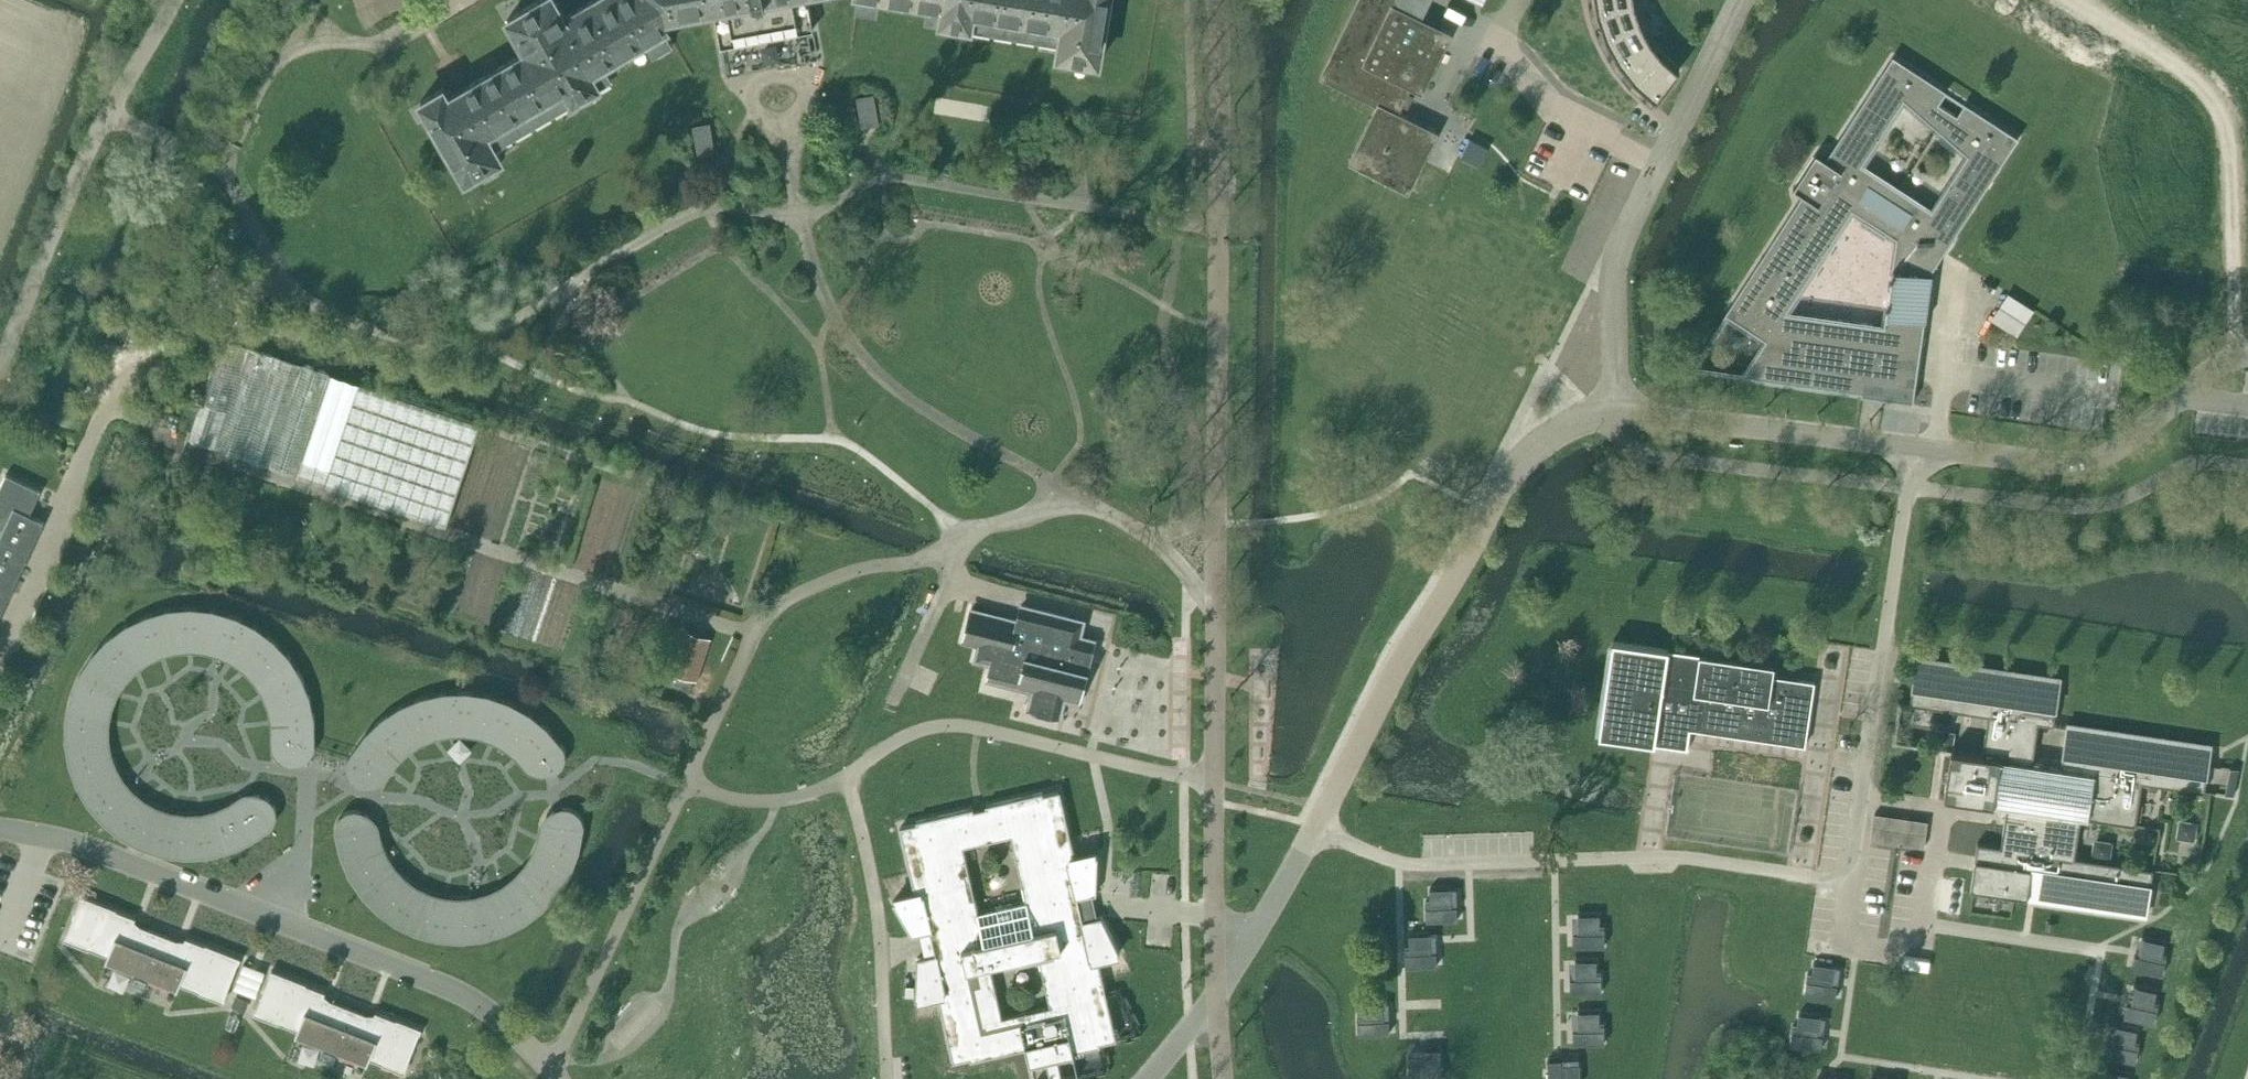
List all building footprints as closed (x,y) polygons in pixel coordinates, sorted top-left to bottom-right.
[(422,101),(467,178),(503,157),(495,144),(573,99),(574,100),(600,84),(600,83),(613,76),(606,63),(648,38),(655,51),(673,40),(666,27),(668,20),(666,16),(682,12),(706,8),(715,6),(722,45),(814,29),(808,0),(593,0),(567,16),(557,0),(539,0),(509,18),(528,51),(450,96),(445,87),(422,101)] [(857,6),(878,10),(880,0),(858,0),(857,6)] [(929,3),(927,18),(942,20),(941,21),(972,26),(972,25),(1061,40),(1058,55),(1100,62),(1110,0),(908,0),(929,3)] [(1350,162),(1410,190),(1424,162),(1439,131),(1400,112),(1412,86),(1423,91),(1453,32),(1423,17),(1431,0),(1359,0),(1321,77),(1378,105),(1350,162)] [(1599,12),(1607,37),(1621,61),(1636,80),(1658,100),(1681,69),(1664,54),(1663,53),(1661,55),(1651,43),(1653,41),(1652,40),(1643,22),(1636,3),(1635,0),(1597,0),(1599,12)] [(1894,55),(1827,158),(1817,152),(1794,187),(1803,193),(1726,312),(1766,339),(1743,374),(1862,391),(1862,394),(1914,401),(1926,320),(1927,320),(1931,294),(1934,273),(1932,272),(2019,137),(1894,55)] [(875,92),(858,95),(863,126),(881,123),(875,92)] [(716,152),(711,121),(693,124),(698,155),(716,152)] [(1470,135),(1460,155),(1481,165),(1491,145),(1470,135)] [(2017,333),(2033,307),(2008,291),(1991,317),(2017,333)] [(120,341),(126,339),(130,327),(115,321),(109,337),(120,341)] [(223,337),(189,437),(297,473),(326,483),(447,523),(480,423),(359,382),(331,373),(223,337)] [(0,488),(0,618),(45,520),(31,513),(42,490),(7,473),(0,488)] [(972,608),(964,640),(979,644),(975,660),(991,663),(987,679),(1033,691),(1029,706),(1061,714),(1065,699),(1081,703),(1097,639),(1081,636),(1085,621),(1022,605),(1018,620),(972,608)] [(67,717),(67,740),(70,762),(78,784),(89,803),(104,820),(122,835),(142,846),(163,853),(186,856),(209,855),(231,849),(252,840),(270,827),(273,825),(276,820),(277,815),(277,809),(275,804),(271,799),(266,796),(261,794),(255,795),(249,796),(247,799),(233,807),(219,813),(203,817),(188,818),(172,816),(157,811),(143,803),(131,794),(121,782),(112,768),(106,753),(104,737),(105,722),(108,706),(114,691),(122,678),(134,666),(146,657),(161,650),(176,646),(191,644),(207,646),(222,650),(237,657),(249,667),(260,678),(268,692),(274,707),(277,722),(278,743),(280,748),(283,753),(288,756),(293,758),(299,758),(304,757),(309,754),(312,750),(315,745),(316,741),(315,718),(310,695),(302,675),(290,655),(275,639),(256,625),(236,614),(214,609),(192,607),(169,609),(147,615),(127,625),(108,638),(93,655),(81,674),(72,695),(67,717)] [(698,681),(712,638),(689,631),(675,673),(698,681)] [(1775,664),(1613,640),(1599,735),(1649,742),(1687,748),(1691,723),(1710,725),(1709,731),(1806,745),(1816,681),(1774,674),(1775,664)] [(2002,846),(1978,842),(1976,855),(1974,870),(1971,888),(2029,897),(2036,898),(2147,914),(2153,868),(2075,857),(2081,817),(2136,825),(2142,781),(2205,791),(2210,755),(2212,744),(2068,724),(2062,767),(2033,763),(2039,722),(2054,724),(2061,678),(1917,657),(1911,702),(1989,714),(1983,755),(1952,750),(1945,796),(2008,805),(2005,824),(2002,846)] [(382,776),(383,774),(388,767),(391,763),(395,758),(398,754),(402,750),(407,747),(411,744),(416,741),(421,738),(426,736),(431,734),(436,732),(442,731),(447,730),(452,729),(458,729),(463,729),(469,729),(474,730),(480,731),(485,733),(490,735),(496,737),(500,739),(505,742),(510,745),(514,748),(518,752),(522,756),(526,760),(533,769),(534,770),(537,772),(539,773),(541,774),(544,775),(546,775),(549,775),(552,774),(554,774),(556,772),(559,771),(560,769),(562,767),(564,765),(565,763),(565,760),(566,758),(566,755),(566,752),(565,750),(564,747),(561,743),(557,738),(553,732),(548,728),(544,723),(539,719),(533,715),(528,711),(522,707),(516,704),(510,701),(504,699),(498,697),(492,695),(485,693),(479,692),(472,691),(465,691),(459,691),(452,691),(446,692),(439,692),(433,694),(426,695),(420,697),(414,700),(407,702),(402,705),(396,709),(390,712),(385,716),(380,720),(375,724),(370,729),(365,734),(361,739),(357,744),(354,750),(351,755),(350,757),(350,760),(350,762),(350,765),(350,767),(351,770),(352,772),(354,774),(356,776),(358,778),(360,779),(362,780),(365,781),(367,781),(370,781),(373,781),(375,780),(377,779),(380,777),(382,776)] [(1947,749),(1950,729),(1936,727),(1933,747),(1947,749)] [(1102,915),(1084,920),(1078,897),(1097,893),(1099,853),(1076,858),(1060,790),(1044,794),(1044,792),(987,804),(987,807),(981,808),(974,810),(974,807),(917,820),(918,823),(901,826),(917,895),(894,900),(913,936),(933,931),(939,953),(918,958),(916,997),(939,992),(955,1060),(971,1057),(972,1059),(1027,1047),(1034,1078),(1058,1078),(1080,1074),(1075,1051),(1101,1045),(1100,1042),(1117,1038),(1098,956),(1121,951),(1102,915)] [(338,821),(336,827),(337,831),(341,853),(350,874),(363,893),(378,909),(397,923),(418,932),(439,938),(462,940),(484,938),(506,931),(526,921),(545,907),(559,890),(572,870),(580,849),(584,828),(584,824),(583,818),(580,814),(576,810),(570,807),(565,807),(554,811),(550,815),(548,820),(547,825),(544,839),(538,854),(530,868),(519,879),(507,889),(492,896),(477,901),(461,902),(446,900),(430,897),(416,891),(403,881),(392,870),(384,856),(378,841),(373,823),(370,817),(366,813),(361,810),(356,810),(356,809),(350,810),(345,813),(340,816),(338,821)] [(2184,819),(2181,838),(2195,840),(2198,821),(2184,819)] [(2113,841),(2099,839),(2097,858),(2111,860),(2113,841)] [(1431,901),(1427,901),(1427,920),(1458,919),(1458,906),(1452,906),(1452,888),(1431,888),(1431,901)] [(181,984),(224,1001),(241,958),(187,937),(184,943),(135,924),(137,918),(82,897),(66,939),(109,956),(106,963),(179,991),(181,984)] [(1579,932),(1574,932),(1574,946),(1605,946),(1605,926),(1601,926),(1600,913),(1579,914),(1579,932)] [(1410,946),(1406,947),(1406,966),(1438,965),(1437,951),(1432,951),(1431,933),(1410,934),(1410,946)] [(2135,954),(2132,968),(2163,974),(2167,954),(2163,954),(2165,941),(2144,937),(2140,955),(2135,954)] [(1576,978),(1571,978),(1571,992),(1602,991),(1602,971),(1598,972),(1597,959),(1576,959),(1576,978)] [(244,962),(234,988),(256,997),(266,971),(244,962)] [(1808,973),(1805,993),(1836,998),(1838,984),(1833,983),(1836,965),(1814,962),(1812,974),(1808,973)] [(299,1030),(296,1037),(368,1065),(371,1058),(405,1072),(422,1029),(377,1011),(374,1017),(324,997),(327,991),(273,970),(256,1013),(299,1030)] [(2127,1002),(2124,1016),(2155,1023),(2159,1003),(2154,1002),(2157,990),(2136,985),(2132,1004),(2127,1002)] [(1122,1031),(1134,1028),(1124,987),(1113,990),(1122,1031)] [(237,995),(235,1003),(246,1007),(249,1000),(237,995)] [(1363,1014),(1358,1014),(1359,1034),(1390,1033),(1390,1019),(1385,1019),(1384,1001),(1362,1002),(1363,1014)] [(1579,1029),(1574,1029),(1574,1043),(1605,1043),(1605,1023),(1600,1023),(1600,1010),(1579,1011),(1579,1029)] [(1793,1024),(1791,1044),(1822,1048),(1824,1034),(1819,1034),(1821,1015),(1800,1013),(1798,1025),(1793,1024)] [(2108,1042),(2105,1055),(2136,1061),(2140,1042),(2135,1041),(2138,1029),(2117,1025),(2113,1043),(2108,1042)] [(1409,1055),(1410,1076),(1422,1076),(1422,1078),(1442,1078),(1441,1048),(1427,1049),(1427,1054),(1409,1055)] [(1548,1059),(1549,1078),(1581,1078),(1581,1063),(1562,1064),(1562,1058),(1548,1059)] [(2130,1074),(2109,1070),(2107,1078),(2129,1078),(2130,1074)]
